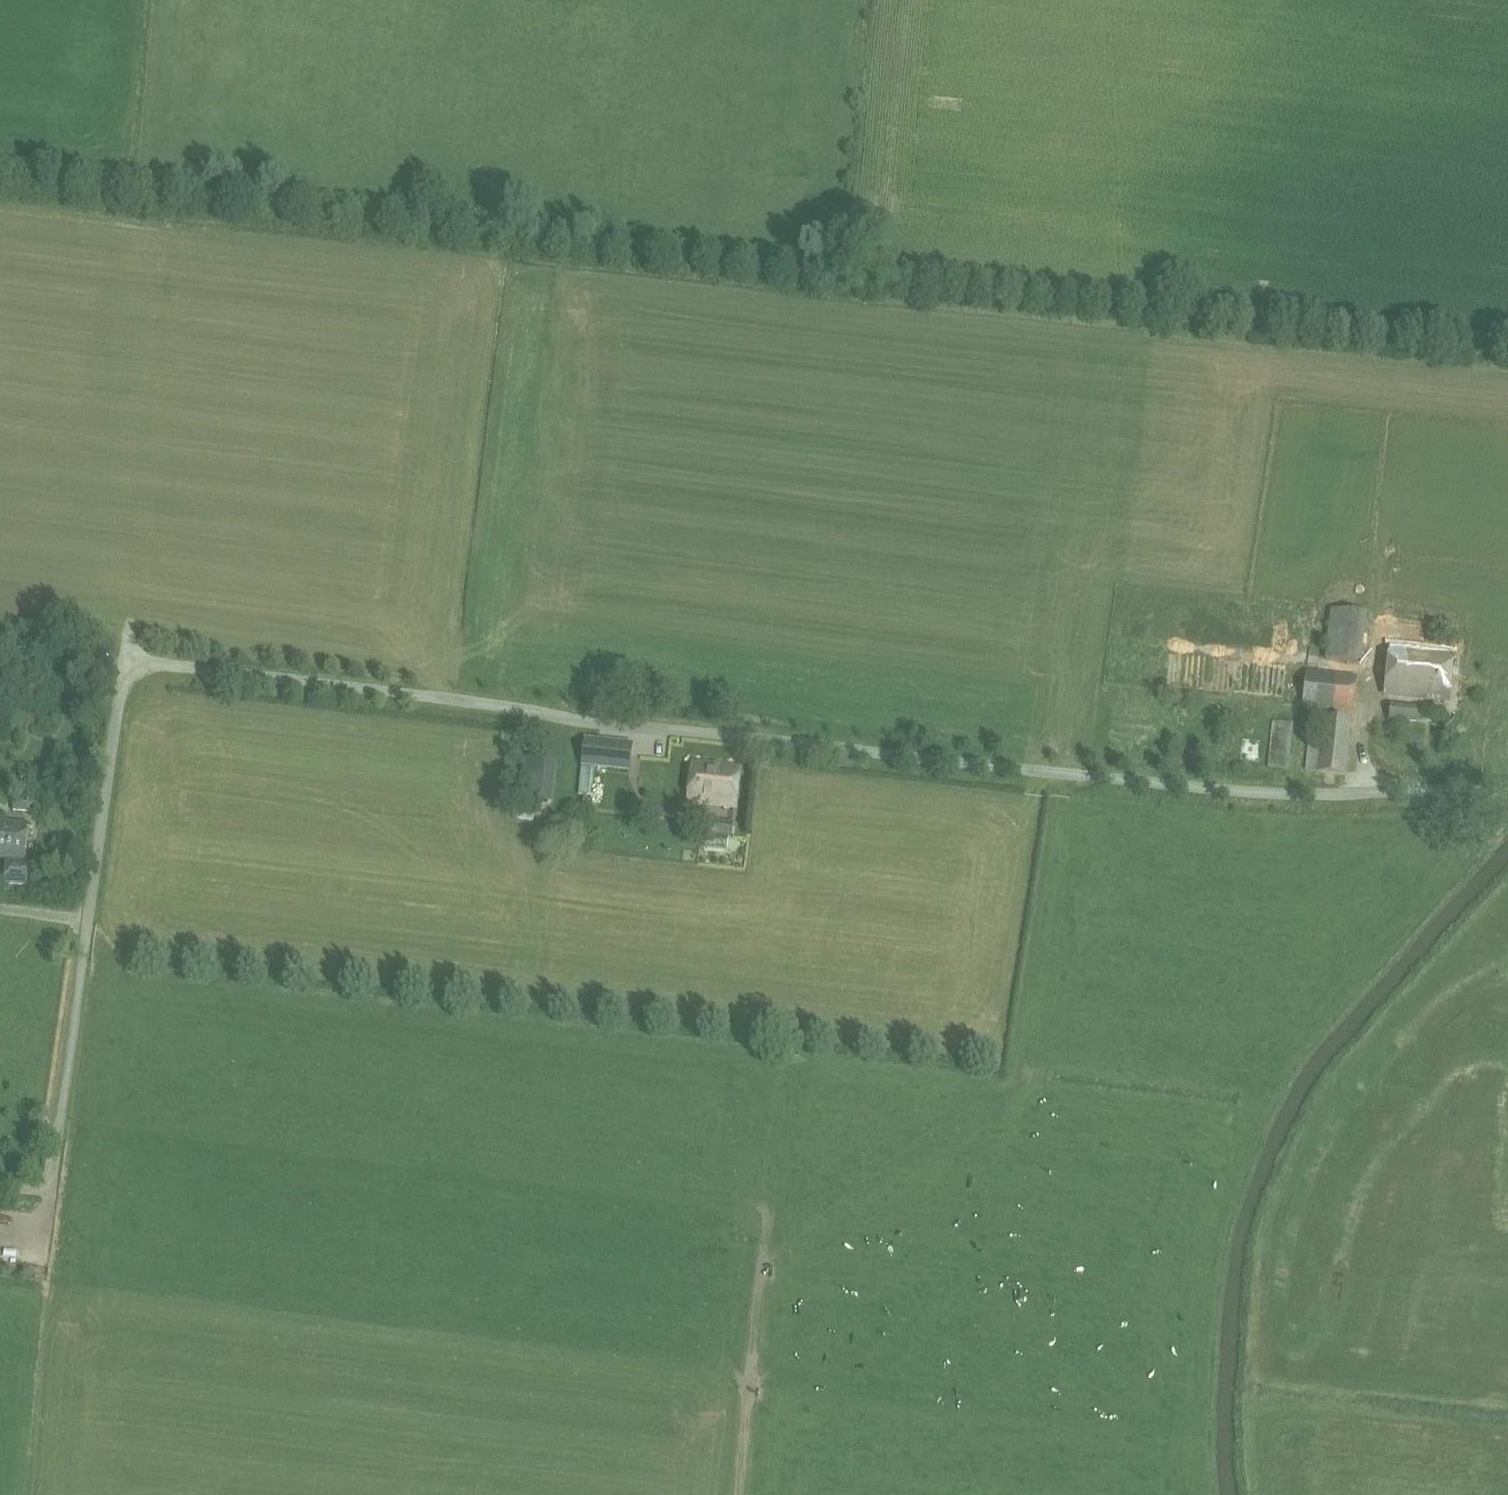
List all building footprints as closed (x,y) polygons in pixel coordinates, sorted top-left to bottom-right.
[(1325,660),(1361,664),(1368,615),(1331,610),(1325,660)] [(1386,695),(1448,701),(1453,653),(1391,647),(1386,695)] [(62,678),(76,679),(77,664),(63,662),(62,678)] [(1302,708),(1353,713),(1358,676),(1307,671),(1302,708)] [(1424,708),(1391,704),(1389,719),(1423,723),(1424,708)] [(1322,736),(1310,734),(1306,771),(1346,776),(1352,720),(1323,716),(1322,736)] [(1273,721),(1268,768),(1289,771),(1294,724),(1273,721)] [(585,740),(582,765),(630,770),(633,745),(585,740)] [(521,800),(548,803),(552,762),(525,759),(521,800)] [(741,767),(692,762),(688,803),(736,808),(741,767)] [(30,799),(14,798),(12,811),(29,813),(30,799)] [(645,821),(646,811),(632,810),(631,819),(645,821)] [(5,883),(26,886),(29,860),(25,860),(28,824),(0,821),(0,857),(7,858),(5,883)] [(714,821),(712,836),(732,838),(733,823),(714,821)] [(728,838),(712,836),(707,836),(706,848),(727,850),(728,838)]
